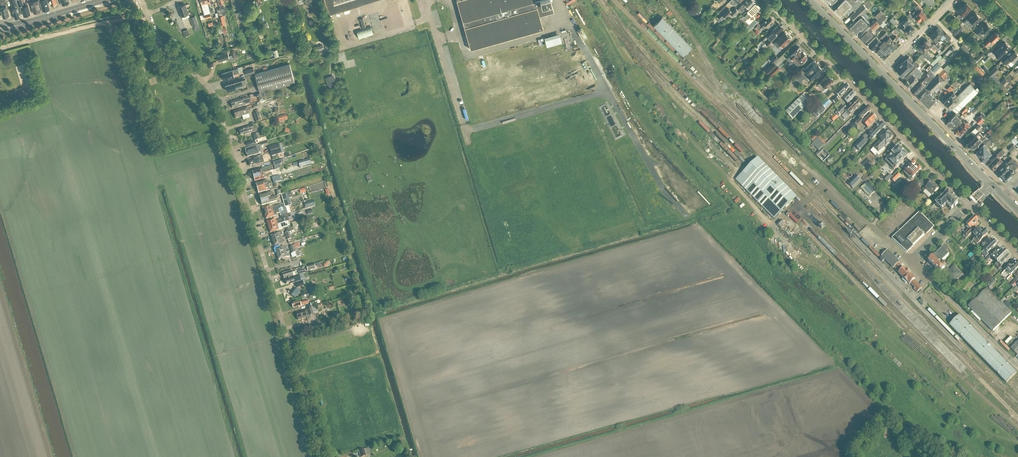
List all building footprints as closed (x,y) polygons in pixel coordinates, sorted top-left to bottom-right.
[(2,5),(0,6),(3,17),(4,16),(5,17),(6,17),(6,16),(10,15),(6,0),(0,0),(2,5)] [(16,0),(11,0),(14,8),(12,8),(13,12),(14,12),(16,18),(20,17),(19,13),(20,13),(18,7),(16,0)] [(23,0),(18,0),(19,6),(21,5),(21,7),(22,10),(23,10),(24,15),(31,13),(29,5),(27,5),(26,4),(24,4),(23,0)] [(41,11),(38,0),(31,2),(34,13),(41,11)] [(39,0),(40,0),(43,10),(50,8),(47,0),(39,0)] [(202,7),(204,6),(206,13),(210,12),(207,0),(201,0),(202,7)] [(329,15),(375,0),(324,0),(329,15)] [(470,49),(543,28),(539,15),(554,11),(550,0),(457,0),(470,49)] [(756,2),(755,1),(755,0),(747,0),(739,8),(742,11),(745,8),(747,10),(756,2)] [(841,14),(850,5),(846,0),(843,0),(836,7),(837,7),(835,9),(837,11),(839,13),(841,14)] [(850,5),(855,9),(864,0),(854,0),(846,0),(850,5)] [(873,3),(870,0),(866,0),(851,15),(855,20),(849,25),(856,32),(858,32),(861,29),(862,30),(870,22),(862,14),(873,3)] [(757,9),(761,6),(760,5),(760,4),(758,3),(756,1),(756,2),(747,10),(744,13),(745,15),(747,18),(746,19),(749,22),(754,18),(751,15),(753,14),(755,13),(755,12),(757,10),(757,9)] [(968,10),(972,7),(968,3),(966,3),(964,6),(963,5),(958,10),(960,12),(957,16),(961,20),(963,17),(965,14),(966,15),(969,11),(968,10)] [(189,13),(186,4),(177,7),(179,11),(180,11),(181,16),(189,13)] [(855,9),(850,5),(841,14),(848,17),(850,15),(855,10),(855,9)] [(922,19),(927,15),(921,10),(922,9),(918,5),(915,7),(917,9),(914,12),(916,15),(915,16),(920,21),(922,19)] [(736,7),(733,10),(730,13),(733,16),(739,10),(736,7)] [(722,20),(732,11),(730,8),(720,17),(722,20)] [(883,13),(884,13),(880,9),(874,14),(878,19),(883,13)] [(977,21),(981,17),(977,13),(977,12),(976,12),(975,13),(972,16),(971,15),(968,19),(967,18),(964,21),(970,27),(974,23),(975,24),(978,21),(977,21)] [(875,28),(880,24),(883,21),(882,21),(887,17),(883,13),(878,19),(876,20),(870,26),(871,26),(867,30),(867,29),(860,36),(864,40),(866,41),(869,37),(870,37),(874,33),(874,32),(872,31),(875,28)] [(195,15),(190,17),(193,27),(199,25),(195,15)] [(773,20),(775,19),(770,15),(760,25),(757,22),(753,26),(756,28),(757,27),(760,30),(765,24),(767,26),(770,23),(772,24),(774,21),(773,20)] [(684,55),(692,47),(693,47),(663,16),(654,24),(654,25),(684,55)] [(909,32),(915,27),(911,23),(912,23),(910,21),(911,20),(908,17),(903,22),(906,24),(902,28),(906,31),(907,30),(909,32)] [(776,32),(777,34),(778,33),(779,32),(779,31),(783,27),(782,25),(781,25),(779,23),(773,29),(773,30),(767,35),(763,39),(764,40),(766,39),(767,40),(766,42),(768,44),(774,39),(771,37),(776,32)] [(985,33),(992,27),(987,23),(984,26),(983,25),(976,32),(979,35),(982,38),(986,34),(985,33)] [(958,31),(963,26),(961,24),(956,29),(952,32),(955,35),(958,31)] [(356,30),(359,39),(373,34),(370,25),(356,30)] [(940,37),(944,33),(938,27),(934,32),(940,37)] [(988,47),(1000,36),(995,31),(989,37),(989,38),(984,43),(988,47)] [(783,46),(791,38),(790,37),(791,37),(789,34),(788,35),(787,34),(788,34),(786,32),(785,32),(774,43),(778,47),(781,44),(783,46)] [(873,50),(889,34),(887,32),(880,39),(877,36),(868,44),(873,50)] [(936,42),(940,37),(934,32),(930,36),(936,42)] [(548,46),(563,42),(560,33),(545,37),(548,46)] [(881,46),(878,49),(881,52),(893,39),(890,36),(886,40),(885,39),(879,44),(881,46)] [(893,39),(881,52),(884,55),(884,54),(885,55),(887,54),(889,52),(889,51),(891,50),(893,48),(893,47),(897,44),(897,43),(900,40),(900,39),(897,36),(893,39)] [(929,49),(931,46),(935,50),(936,48),(938,50),(939,48),(934,43),(933,44),(928,39),(927,41),(926,40),(923,43),(929,49)] [(1005,52),(1010,46),(1006,42),(995,52),(998,56),(1003,51),(1005,52)] [(323,43),(317,45),(318,53),(322,52),(326,50),(323,43)] [(926,51),(929,49),(923,43),(920,45),(921,46),(919,48),(924,53),(923,54),(926,57),(929,54),(926,51)] [(969,49),(963,43),(960,46),(966,52),(969,49)] [(798,65),(807,56),(805,54),(806,53),(803,50),(799,46),(794,51),(787,58),(791,61),(793,59),(798,65)] [(237,51),(235,52),(234,50),(231,51),(233,56),(229,57),(230,61),(237,59),(236,56),(238,56),(237,51)] [(229,57),(228,51),(222,53),(222,54),(217,55),(218,61),(229,57)] [(1015,51),(1010,57),(1009,56),(1004,61),(1007,64),(1008,63),(1011,65),(1015,61),(1015,60),(1017,57),(1017,54),(1015,51)] [(985,54),(982,52),(976,58),(978,61),(985,54)] [(938,61),(942,56),(940,54),(931,63),(933,65),(937,61),(938,61)] [(898,69),(905,76),(913,69),(922,60),(919,57),(919,56),(913,62),(912,62),(911,61),(913,59),(910,56),(908,58),(907,58),(903,62),(904,63),(898,69)] [(803,67),(795,75),(800,81),(804,77),(808,81),(814,74),(816,76),(819,73),(817,71),(821,67),(816,62),(816,61),(815,60),(814,60),(813,60),(805,68),(803,67)] [(774,62),(766,70),(771,76),(780,67),(774,62)] [(935,72),(941,65),(937,62),(931,68),(935,72)] [(260,92),(295,82),(289,63),(254,73),(260,92)] [(913,69),(905,76),(904,78),(904,80),(907,84),(907,85),(910,88),(919,79),(918,78),(923,72),(920,69),(917,65),(913,69)] [(238,69),(232,70),(222,73),(224,79),(229,78),(229,79),(234,77),(233,74),(243,71),(241,66),(237,67),(238,69)] [(999,69),(996,66),(988,74),(997,84),(1000,81),(994,74),(999,69)] [(943,77),(947,73),(943,68),(939,73),(925,87),(928,89),(920,97),(929,106),(933,102),(935,103),(938,100),(934,95),(937,91),(935,89),(946,79),(943,77)] [(926,82),(925,80),(926,80),(928,82),(930,81),(936,74),(930,69),(911,88),(916,93),(920,89),(920,90),(925,84),(925,83),(926,82)] [(827,86),(833,79),(833,78),(833,77),(832,76),(831,76),(828,73),(817,84),(824,90),(825,90),(828,88),(827,87),(827,86)] [(325,77),(328,85),(336,82),(333,74),(325,77)] [(1005,77),(1000,82),(1004,85),(1004,86),(1009,81),(1005,77)] [(246,82),(245,79),(226,84),(226,86),(226,87),(227,91),(228,90),(229,90),(240,87),(239,84),(246,82)] [(987,85),(992,90),(996,86),(991,81),(987,85)] [(958,96),(954,92),(945,101),(950,107),(951,106),(952,107),(957,112),(960,109),(964,112),(968,108),(965,105),(978,91),(980,89),(978,87),(976,89),(970,83),(958,96)] [(842,96),(847,92),(846,91),(849,88),(846,85),(842,89),(841,89),(836,94),(838,96),(836,98),(832,101),(835,104),(843,97),(842,96)] [(22,90),(15,92),(17,100),(24,98),(22,90)] [(853,99),(856,95),(851,90),(847,94),(847,93),(842,98),(848,104),(853,100),(853,99)] [(792,120),(810,103),(803,95),(785,113),(792,120)] [(232,108),(236,107),(237,108),(251,104),(249,98),(244,99),(244,100),(242,101),(242,100),(241,100),(240,100),(236,101),(236,102),(231,104),(232,108)] [(825,109),(831,103),(827,100),(822,105),(822,106),(816,112),(820,116),(826,110),(825,109)] [(856,109),(861,105),(859,102),(858,101),(857,101),(857,100),(846,111),(847,111),(845,113),(849,117),(857,109),(856,109)] [(844,106),(837,113),(836,114),(839,117),(840,116),(847,110),(844,106)] [(862,119),(871,111),(867,107),(864,111),(863,110),(857,115),(859,118),(854,123),(854,124),(857,127),(863,121),(862,119)] [(239,111),(233,113),(235,119),(239,118),(242,117),(243,120),(250,119),(249,116),(247,108),(239,110),(239,111)] [(957,112),(952,117),(947,122),(952,127),(953,128),(965,116),(963,113),(960,116),(957,112)] [(980,114),(975,119),(980,123),(984,119),(984,118),(986,116),(983,112),(980,115),(980,114)] [(253,115),(256,123),(261,121),(259,113),(253,115)] [(877,120),(877,119),(872,114),(863,123),(868,128),(875,121),(876,121),(877,120)] [(967,128),(970,124),(969,122),(969,121),(968,122),(967,121),(966,121),(964,120),(955,129),(955,130),(956,132),(957,132),(960,135),(963,132),(964,132),(967,129),(967,128)] [(874,131),(869,136),(871,138),(869,139),(871,141),(876,137),(875,136),(877,134),(885,126),(881,123),(879,125),(878,125),(873,130),(874,131)] [(858,127),(857,127),(854,124),(849,129),(844,134),(847,137),(852,133),(858,127)] [(253,127),(250,128),(239,131),(240,136),(246,135),(255,133),(253,127)] [(992,130),(987,136),(982,140),(985,143),(976,151),(980,155),(980,156),(980,157),(981,157),(981,158),(982,158),(983,158),(984,159),(984,158),(986,160),(989,158),(987,155),(991,151),(989,148),(989,147),(989,146),(988,145),(997,136),(993,132),(994,132),(992,130)] [(888,142),(893,137),(887,131),(884,134),(883,134),(879,137),(882,140),(874,148),(878,153),(886,146),(889,143),(888,142)] [(974,148),(982,140),(987,136),(985,134),(984,135),(980,131),(968,143),(969,143),(969,144),(969,145),(969,146),(970,146),(971,146),(972,146),(974,148)] [(256,145),(263,142),(262,139),(261,139),(259,134),(253,136),(255,142),(256,145)] [(819,151),(825,145),(818,138),(812,144),(819,151)] [(269,148),(272,157),(284,153),(282,144),(269,148)] [(1016,148),(1013,144),(1008,149),(1012,152),(1016,148)] [(258,155),(255,147),(245,150),(247,158),(258,155)] [(903,161),(908,157),(899,148),(885,161),(894,170),(896,168),(900,165),(902,165),(903,163),(903,161)] [(1001,155),(1005,151),(1003,150),(1004,149),(1003,148),(988,163),(993,168),(1000,162),(1002,161),(1002,160),(1002,159),(1000,157),(1001,156),(1001,155)] [(250,166),(253,165),(253,167),(264,163),(262,156),(257,157),(253,159),(254,159),(248,161),(250,166)] [(1017,166),(1017,163),(1016,161),(1015,161),(1012,157),(1007,162),(1006,161),(996,171),(1005,180),(1015,170),(1015,169),(1017,166)] [(743,173),(736,180),(753,198),(774,220),(775,220),(778,216),(781,213),(797,198),(793,194),(773,174),(769,169),(758,158),(743,173)] [(309,160),(298,163),(300,168),(311,165),(309,160)] [(918,177),(921,174),(920,172),(921,171),(919,169),(920,168),(917,164),(916,165),(914,163),(904,173),(911,181),(916,175),(918,177)] [(265,174),(270,172),(272,172),(270,167),(261,170),(252,173),(253,177),(265,174)] [(897,173),(893,177),(891,179),(895,183),(901,178),(897,173)] [(266,178),(265,174),(253,177),(255,182),(266,178)] [(887,183),(893,177),(890,174),(884,180),(887,183)] [(272,178),(273,184),(278,183),(281,182),(279,176),(272,178)] [(852,189),(861,181),(856,176),(847,184),(852,189)] [(930,184),(924,178),(919,183),(932,196),(939,189),(938,188),(937,186),(936,187),(932,182),(930,184)] [(255,185),(257,189),(269,186),(271,185),(270,183),(268,183),(267,181),(255,185)] [(860,190),(868,198),(875,192),(867,183),(860,190)] [(269,186),(257,189),(258,194),(270,190),(269,186)] [(281,195),(283,201),(289,200),(289,199),(293,198),(291,192),(287,193),(286,194),(284,194),(281,195)] [(959,203),(948,192),(941,199),(940,200),(937,196),(930,204),(933,208),(936,205),(942,210),(946,206),(951,211),(954,208),(959,203)] [(259,197),(260,201),(274,197),(272,193),(259,197)] [(274,197),(260,201),(262,206),(277,201),(275,197),(274,197)] [(279,206),(280,209),(288,207),(291,206),(289,200),(283,201),(284,205),(279,206)] [(263,209),(264,214),(280,209),(279,206),(274,208),(274,206),(272,207),(271,206),(263,209)] [(279,214),(280,217),(290,214),(288,207),(280,209),(264,214),(266,220),(275,217),(276,216),(276,215),(279,214)] [(267,222),(268,228),(288,222),(296,220),(294,213),(290,214),(280,217),(281,220),(276,221),(275,220),(267,222)] [(928,234),(934,227),(920,213),(893,239),(896,242),(908,252),(914,247),(914,246),(924,236),(921,232),(924,230),(928,234)] [(972,231),(979,224),(977,222),(978,220),(975,217),(966,225),(969,229),(964,234),(965,235),(968,238),(974,233),(972,231)] [(288,222),(268,228),(270,233),(279,231),(278,230),(288,227),(288,226),(289,226),(288,222)] [(294,231),(293,228),(286,230),(287,233),(285,234),(286,237),(290,236),(289,233),(294,231)] [(979,243),(988,235),(987,234),(988,233),(986,232),(985,232),(984,231),(984,232),(981,229),(980,231),(979,230),(974,235),(976,238),(973,241),(977,245),(979,243)] [(270,236),(272,242),(281,239),(281,236),(283,236),(282,233),(270,236)] [(281,239),(272,242),(273,244),(274,247),(283,244),(285,243),(284,240),(282,241),(281,239)] [(988,254),(997,245),(996,244),(995,243),(994,242),(993,242),(990,239),(988,241),(985,244),(982,247),(984,250),(983,251),(984,251),(981,254),(986,258),(987,257),(988,256),(987,254),(988,254)] [(275,250),(276,255),(285,252),(285,251),(287,250),(286,247),(284,248),(284,247),(275,250)] [(957,278),(960,274),(957,271),(958,270),(954,266),(952,268),(950,270),(948,267),(945,263),(944,261),(949,256),(947,253),(949,251),(945,247),(942,250),(942,249),(934,258),(934,257),(933,258),(932,258),(929,260),(929,262),(927,264),(931,269),(933,266),(940,273),(943,270),(951,278),(949,279),(953,283),(958,279),(957,278)] [(300,248),(291,251),(292,255),(295,254),(296,258),(303,256),(300,248)] [(1005,259),(1008,256),(1008,255),(1008,254),(1008,253),(1007,253),(1006,253),(1005,253),(1005,252),(1005,253),(1002,250),(999,253),(998,254),(997,252),(992,257),(996,261),(995,262),(997,264),(998,264),(1004,258),(1005,259)] [(899,263),(888,252),(887,251),(882,257),(894,269),(894,268),(894,269),(899,274),(903,269),(898,264),(899,263)] [(285,252),(276,255),(278,260),(289,257),(288,254),(286,255),(285,252)] [(1010,259),(1008,256),(1005,259),(1004,258),(998,264),(997,264),(995,266),(998,270),(1001,267),(1010,259)] [(1017,270),(1017,264),(1015,262),(1012,265),(1011,265),(1009,267),(1009,268),(1008,268),(1007,268),(1007,269),(1007,270),(1006,271),(1007,272),(1006,273),(1009,276),(1010,275),(1012,276),(1017,270)] [(922,288),(914,281),(915,280),(910,275),(906,271),(904,269),(903,269),(899,274),(900,276),(903,278),(902,279),(902,280),(903,281),(906,284),(907,284),(907,283),(909,285),(910,284),(915,289),(914,290),(917,293),(920,290),(922,288)] [(304,271),(302,271),(292,274),(292,272),(282,275),(284,280),(305,273),(304,271)] [(299,277),(284,281),(285,285),(289,284),(290,285),(295,284),(297,288),(303,287),(302,282),(300,283),(299,277)] [(962,290),(965,294),(974,285),(970,282),(962,290)] [(291,293),(297,297),(300,292),(294,288),(291,293)] [(1012,314),(987,289),(976,300),(969,307),(993,332),(1012,314)] [(308,301),(304,302),(300,303),(299,302),(291,305),(293,309),(298,307),(298,308),(301,307),(301,306),(309,304),(308,301)] [(308,308),(309,310),(296,314),(298,321),(306,318),(305,316),(308,315),(308,316),(313,315),(313,314),(317,313),(315,309),(316,309),(315,306),(308,308)] [(1017,374),(959,316),(949,326),(1007,384),(1017,374)]
